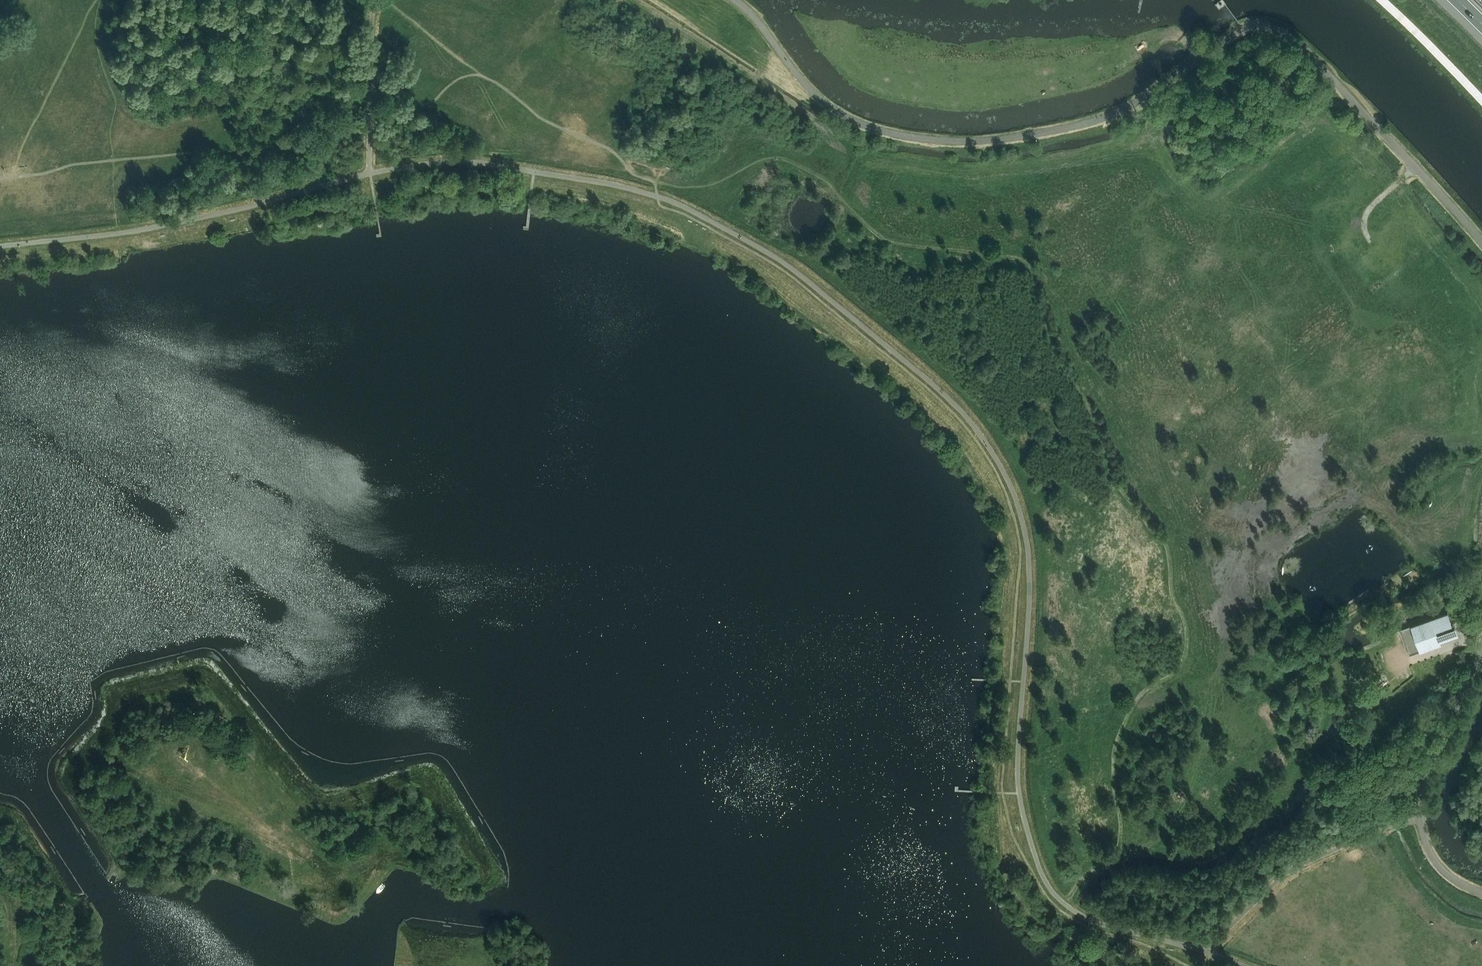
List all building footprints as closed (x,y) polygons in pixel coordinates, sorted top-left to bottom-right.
[(1448,612),(1401,629),(1410,654),(1442,643),(1441,640),(1456,635),(1448,612)]
